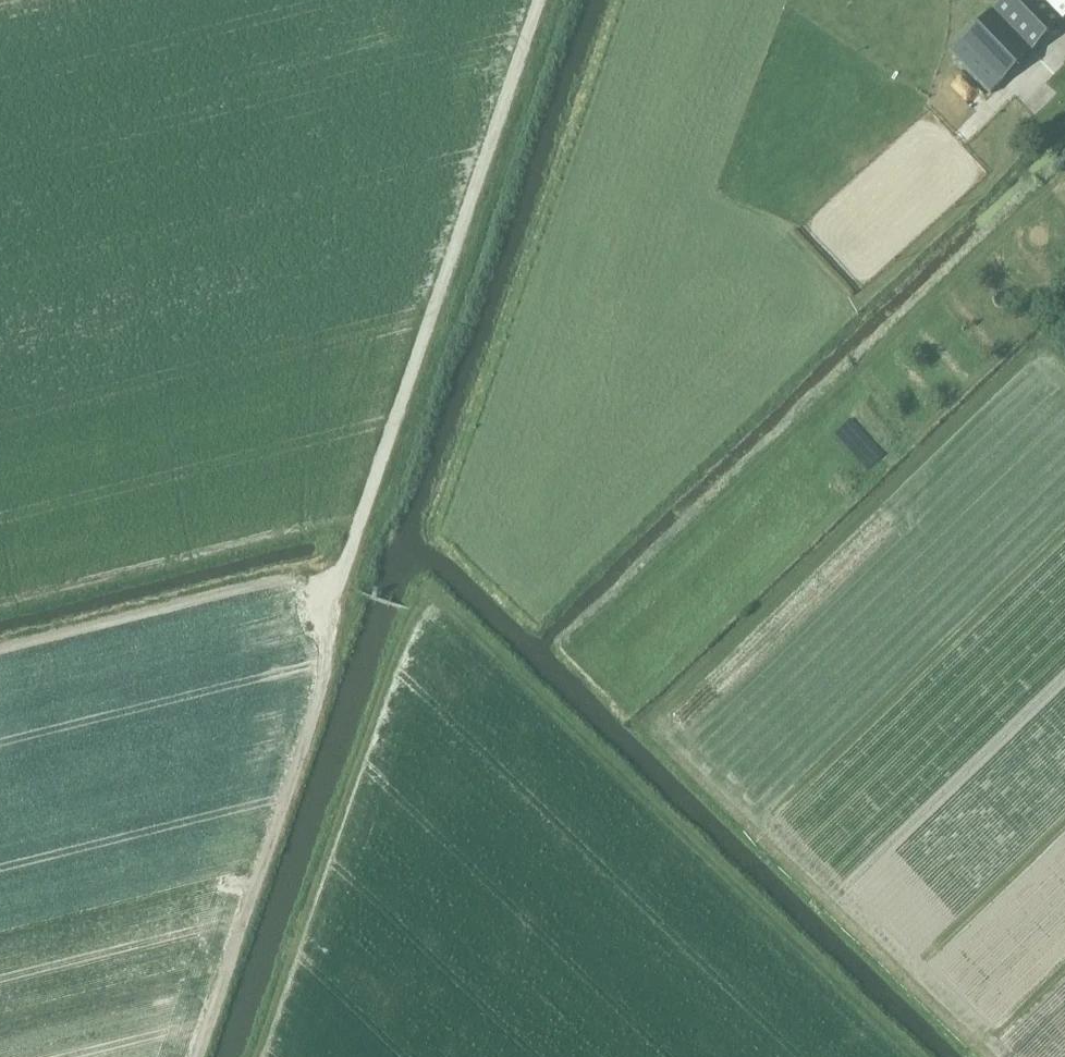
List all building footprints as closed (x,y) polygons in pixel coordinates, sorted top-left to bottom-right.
[(1064,19),(1064,0),(1002,0),(951,53),(990,94),(1064,19)]
